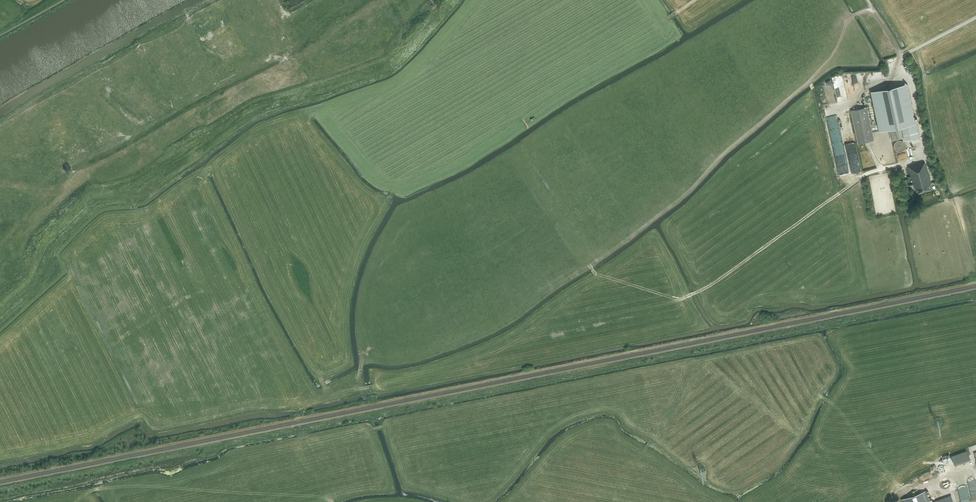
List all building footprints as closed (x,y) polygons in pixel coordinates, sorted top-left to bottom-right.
[(903,138),(903,141),(912,139),(913,142),(920,141),(907,83),(871,91),(879,131),(889,129),(892,140),(903,138)] [(852,111),(859,143),(874,140),(867,107),(852,111)] [(905,147),(905,144),(904,142),(902,140),(899,140),(896,141),(895,144),(894,146),(895,149),(897,151),(899,152),(902,151),(904,150),(905,147)] [(847,150),(851,171),(861,169),(857,149),(847,150)] [(918,194),(932,189),(930,183),(931,183),(925,163),(920,164),(920,163),(909,167),(915,190),(916,190),(918,194)] [(955,466),(970,460),(967,450),(952,456),(955,466)] [(926,491),(902,500),(903,501),(930,501),(926,491)]
